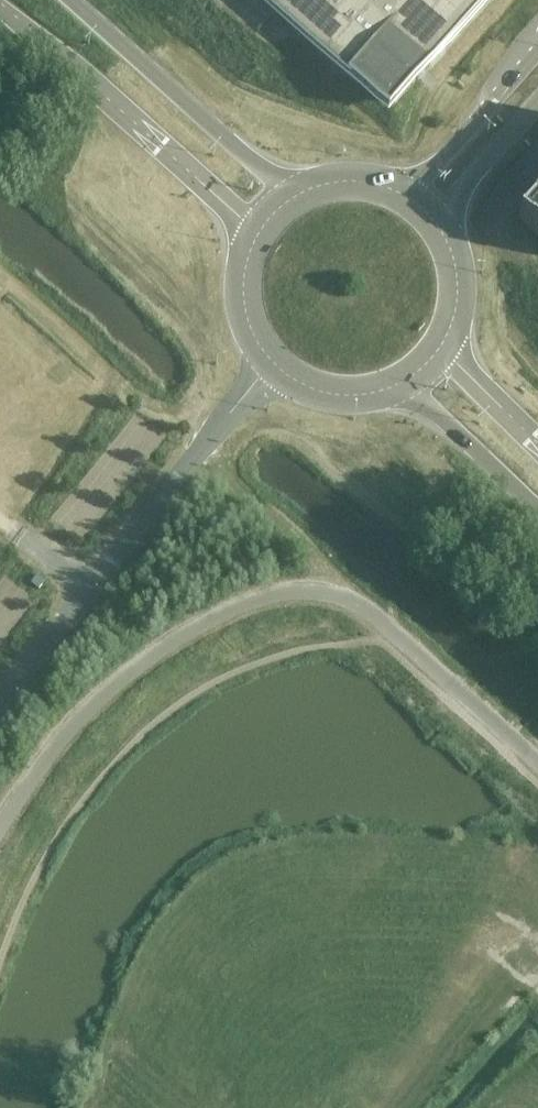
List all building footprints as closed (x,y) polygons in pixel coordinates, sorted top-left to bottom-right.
[(394,106),(489,0),(276,0),(394,106)] [(519,219),(537,236),(537,197),(519,219)]
